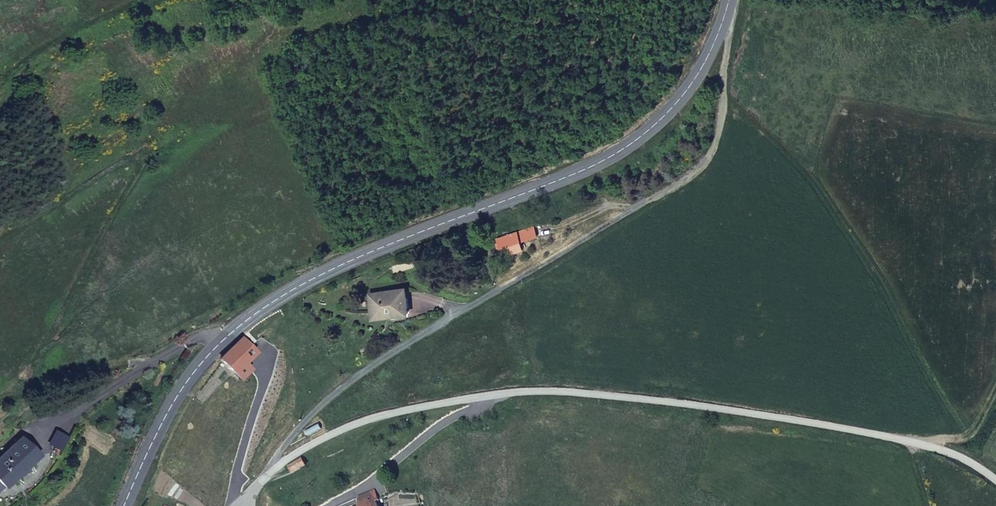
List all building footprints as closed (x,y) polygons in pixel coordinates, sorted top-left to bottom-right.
[(535,212),(496,223),(499,233),(504,231),(507,240),(523,234),(521,227),(537,222),(535,212)] [(403,276),(366,281),(370,306),(406,302),(403,276)] [(241,329),(218,349),(228,358),(249,340),(241,329)] [(32,442),(17,425),(0,439),(0,469),(32,442)] [(304,460),(300,453),(287,461),(293,470),(304,460)] [(365,469),(348,480),(353,487),(365,481),(370,478),(365,469)] [(365,481),(353,487),(341,493),(343,497),(335,502),(338,505),(380,505),(365,481)]
